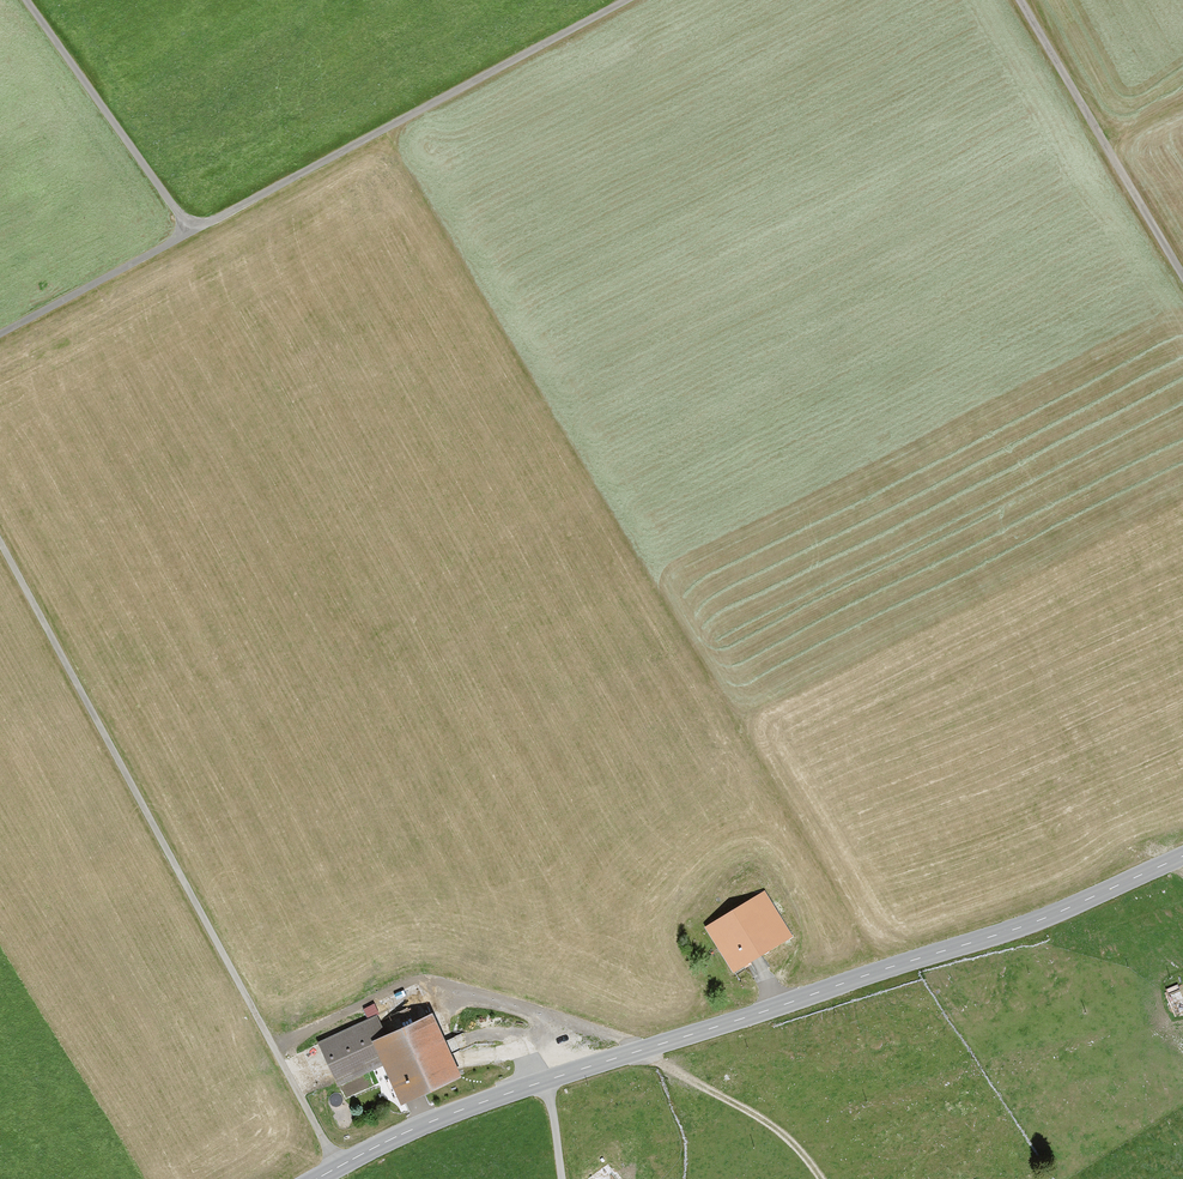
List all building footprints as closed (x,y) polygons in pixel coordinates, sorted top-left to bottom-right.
[(704,927),(733,974),(793,938),(764,891),(704,927)] [(375,1001),(364,1007),(369,1016),(380,1010),(375,1001)] [(383,1069),(400,1107),(459,1080),(430,1016),(385,1036),(371,1042),(383,1069)] [(318,1044),(339,1090),(383,1069),(371,1042),(385,1036),(376,1017),(318,1044)]
